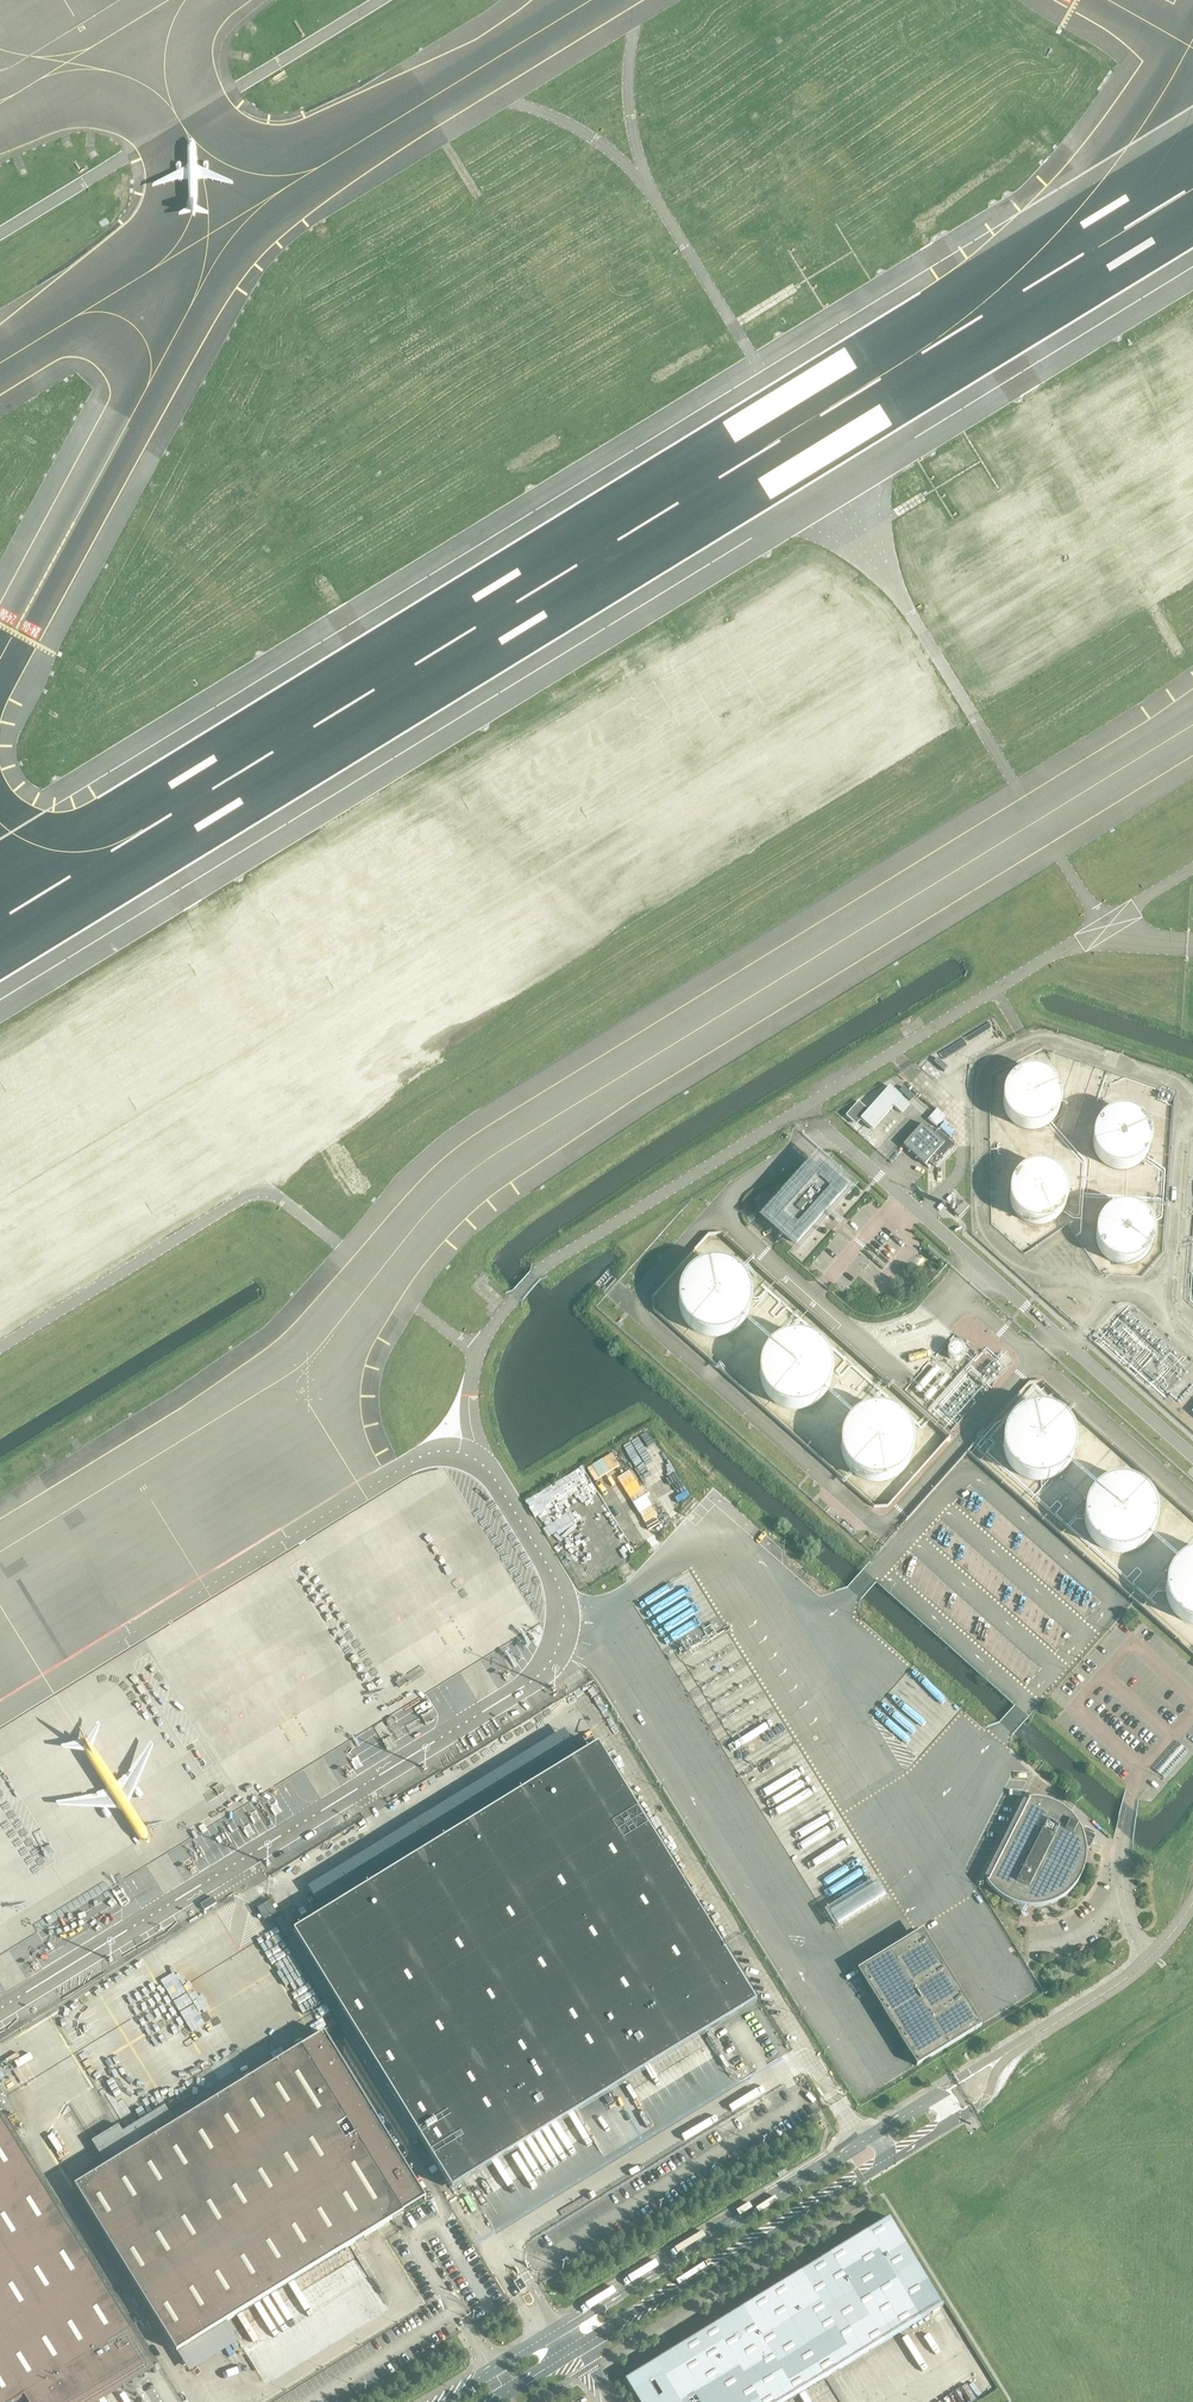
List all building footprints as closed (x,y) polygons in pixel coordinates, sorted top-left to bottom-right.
[(1059,1103),(1060,1098),(1059,1092),(1058,1087),(1055,1082),(1052,1078),(1047,1074),(1043,1071),(1037,1070),(1032,1069),(1026,1069),(1021,1070),(1016,1073),(1011,1076),(1007,1080),(1004,1085),(1002,1090),(1001,1095),(1001,1101),(1002,1106),(1005,1111),(1008,1116),(1011,1120),(1016,1123),(1021,1126),(1026,1127),(1032,1127),(1037,1126),(1043,1124),(1047,1122),(1052,1118),(1055,1114),(1058,1109),(1059,1103)] [(909,1104),(890,1086),(868,1111),(864,1107),(858,1102),(846,1116),(853,1123),(858,1117),(861,1119),(872,1130),(894,1106),(901,1113),(909,1104)] [(1150,1144),(1150,1139),(1150,1134),(1148,1129),(1146,1124),(1142,1119),(1138,1116),(1134,1113),(1129,1111),(1124,1110),(1118,1110),(1113,1111),(1108,1113),(1103,1116),(1099,1119),(1096,1124),(1094,1129),(1092,1134),(1092,1139),(1092,1144),(1094,1150),(1096,1154),(1099,1159),(1103,1162),(1108,1165),(1113,1167),(1118,1168),(1124,1168),(1129,1167),(1134,1165),(1138,1162),(1142,1159),(1146,1154),(1148,1150),(1150,1144)] [(922,1124),(903,1145),(925,1165),(929,1161),(936,1167),(956,1146),(938,1130),(934,1134),(922,1124)] [(847,1187),(819,1163),(769,1220),(796,1244),(847,1187)] [(1066,1200),(1067,1194),(1066,1188),(1065,1183),(1062,1178),(1058,1173),(1054,1169),(1048,1167),(1043,1165),(1037,1164),(1031,1165),(1026,1167),(1020,1169),(1016,1173),(1012,1178),(1009,1183),(1008,1188),(1007,1194),(1008,1200),(1009,1206),(1012,1211),(1016,1215),(1020,1219),(1026,1222),(1031,1223),(1037,1224),(1043,1223),(1049,1222),(1054,1219),(1058,1215),(1062,1211),(1065,1206),(1066,1200)] [(954,1212),(959,1217),(969,1206),(964,1202),(954,1212)] [(1153,1240),(1154,1235),(1153,1229),(1151,1224),(1149,1218),(1145,1214),(1141,1210),(1136,1208),(1130,1206),(1124,1205),(1119,1206),(1113,1208),(1108,1210),(1104,1214),(1100,1218),(1097,1223),(1096,1229),(1095,1235),(1096,1240),(1097,1246),(1100,1251),(1104,1255),(1108,1259),(1113,1262),(1119,1263),(1124,1264),(1130,1263),(1135,1262),(1141,1259),(1145,1255),(1149,1251),(1151,1246),(1153,1240)] [(707,1335),(712,1336),(718,1336),(724,1335),(729,1333),(734,1330),(739,1327),(743,1323),(746,1318),(748,1313),(750,1308),(751,1302),(751,1297),(750,1291),(749,1286),(746,1280),(743,1276),(739,1272),(735,1268),(730,1265),(724,1263),(719,1262),(713,1262),(707,1263),(702,1264),(697,1266),(692,1269),(688,1273),(684,1277),(681,1282),(679,1287),(677,1293),(677,1299),(677,1304),(679,1310),(681,1315),(684,1320),(687,1324),(691,1328),(696,1331),(701,1334),(707,1335)] [(788,1406),(794,1406),(800,1406),(806,1404),(811,1402),(816,1399),(820,1395),(824,1391),(827,1386),(829,1381),(830,1375),(831,1369),(830,1364),(829,1358),(827,1353),(823,1348),(820,1344),(815,1340),(810,1337),(805,1335),(799,1334),(794,1333),(788,1334),(782,1335),(777,1337),(772,1340),(768,1344),(764,1348),(761,1353),(759,1359),(758,1364),(757,1370),(758,1376),(759,1381),(761,1387),(764,1391),(768,1396),(773,1399),(778,1402),(783,1405),(788,1406)] [(1073,1449),(1074,1442),(1073,1435),(1071,1429),(1068,1422),(1064,1417),(1058,1412),(1052,1409),(1046,1407),(1039,1406),(1032,1406),(1025,1408),(1019,1410),(1013,1414),(1008,1419),(1004,1425),(1002,1432),(1001,1439),(1000,1446),(1002,1452),(1004,1459),(1008,1465),(1013,1470),(1019,1474),(1025,1477),(1032,1478),(1039,1479),(1046,1478),(1052,1475),(1058,1472),(1064,1467),(1068,1462),(1071,1456),(1073,1449)] [(871,1480),(877,1480),(882,1479),(888,1478),(893,1476),(897,1473),(902,1470),(905,1466),(908,1461),(911,1456),(912,1451),(913,1446),(913,1440),(912,1435),(911,1430),(908,1425),(905,1420),(901,1416),(897,1413),(892,1410),(887,1408),(882,1407),(876,1407),(871,1407),(865,1408),(860,1410),(856,1413),(851,1417),(848,1421),(845,1425),(842,1430),(841,1435),(840,1441),(840,1446),(841,1452),(842,1457),(845,1462),(848,1466),(852,1470),(856,1474),(861,1476),(866,1478),(871,1480)] [(1155,1522),(1155,1516),(1155,1509),(1153,1502),(1150,1496),(1146,1491),(1141,1487),(1135,1483),(1129,1481),(1122,1479),(1115,1479),(1109,1481),(1103,1483),(1097,1487),(1092,1491),(1088,1496),(1085,1502),(1083,1509),(1082,1516),(1083,1522),(1085,1529),(1088,1535),(1092,1540),(1097,1545),(1103,1548),(1109,1551),(1115,1552),(1122,1552),(1129,1551),(1135,1548),(1141,1545),(1146,1540),(1150,1535),(1153,1529),(1155,1522)] [(1192,1623),(1192,1552),(1191,1553),(1186,1554),(1181,1557),(1176,1560),(1173,1564),(1169,1568),(1167,1573),(1165,1578),(1164,1583),(1163,1588),(1164,1594),(1165,1599),(1167,1604),(1170,1609),(1173,1613),(1177,1616),(1182,1619),(1187,1622),(1192,1623)] [(1154,1769),(1165,1778),(1189,1751),(1178,1742),(1154,1769)] [(293,1933),(449,2185),(462,2177),(573,2110),(624,2078),(701,2031),(753,1999),(721,1947),(597,1746),(293,1933)] [(1027,1799),(986,1881),(998,1895),(1021,1906),(1049,1905),(1071,1890),(1084,1868),(1087,1848),(1082,1833),(1071,1816),(1056,1805),(1052,1803),(1034,1799),(1027,1799)] [(886,1898),(877,1883),(829,1913),(839,1927),(886,1898)] [(919,1932),(860,1971),(916,2066),(978,2024),(919,1932)] [(107,2166),(74,2187),(176,2352),(403,2213),(402,2211),(423,2198),(424,2200),(426,2199),(324,2033),(323,2034),(324,2036),(303,2049),(302,2047),(135,2151),(121,2128),(94,2143),(107,2166)] [(107,2401),(155,2372),(0,2120),(0,2401),(106,2401),(107,2401)] [(624,2379),(638,2401),(786,2401),(825,2378),(943,2306),(888,2217),(801,2270),(671,2350),(624,2379)]
